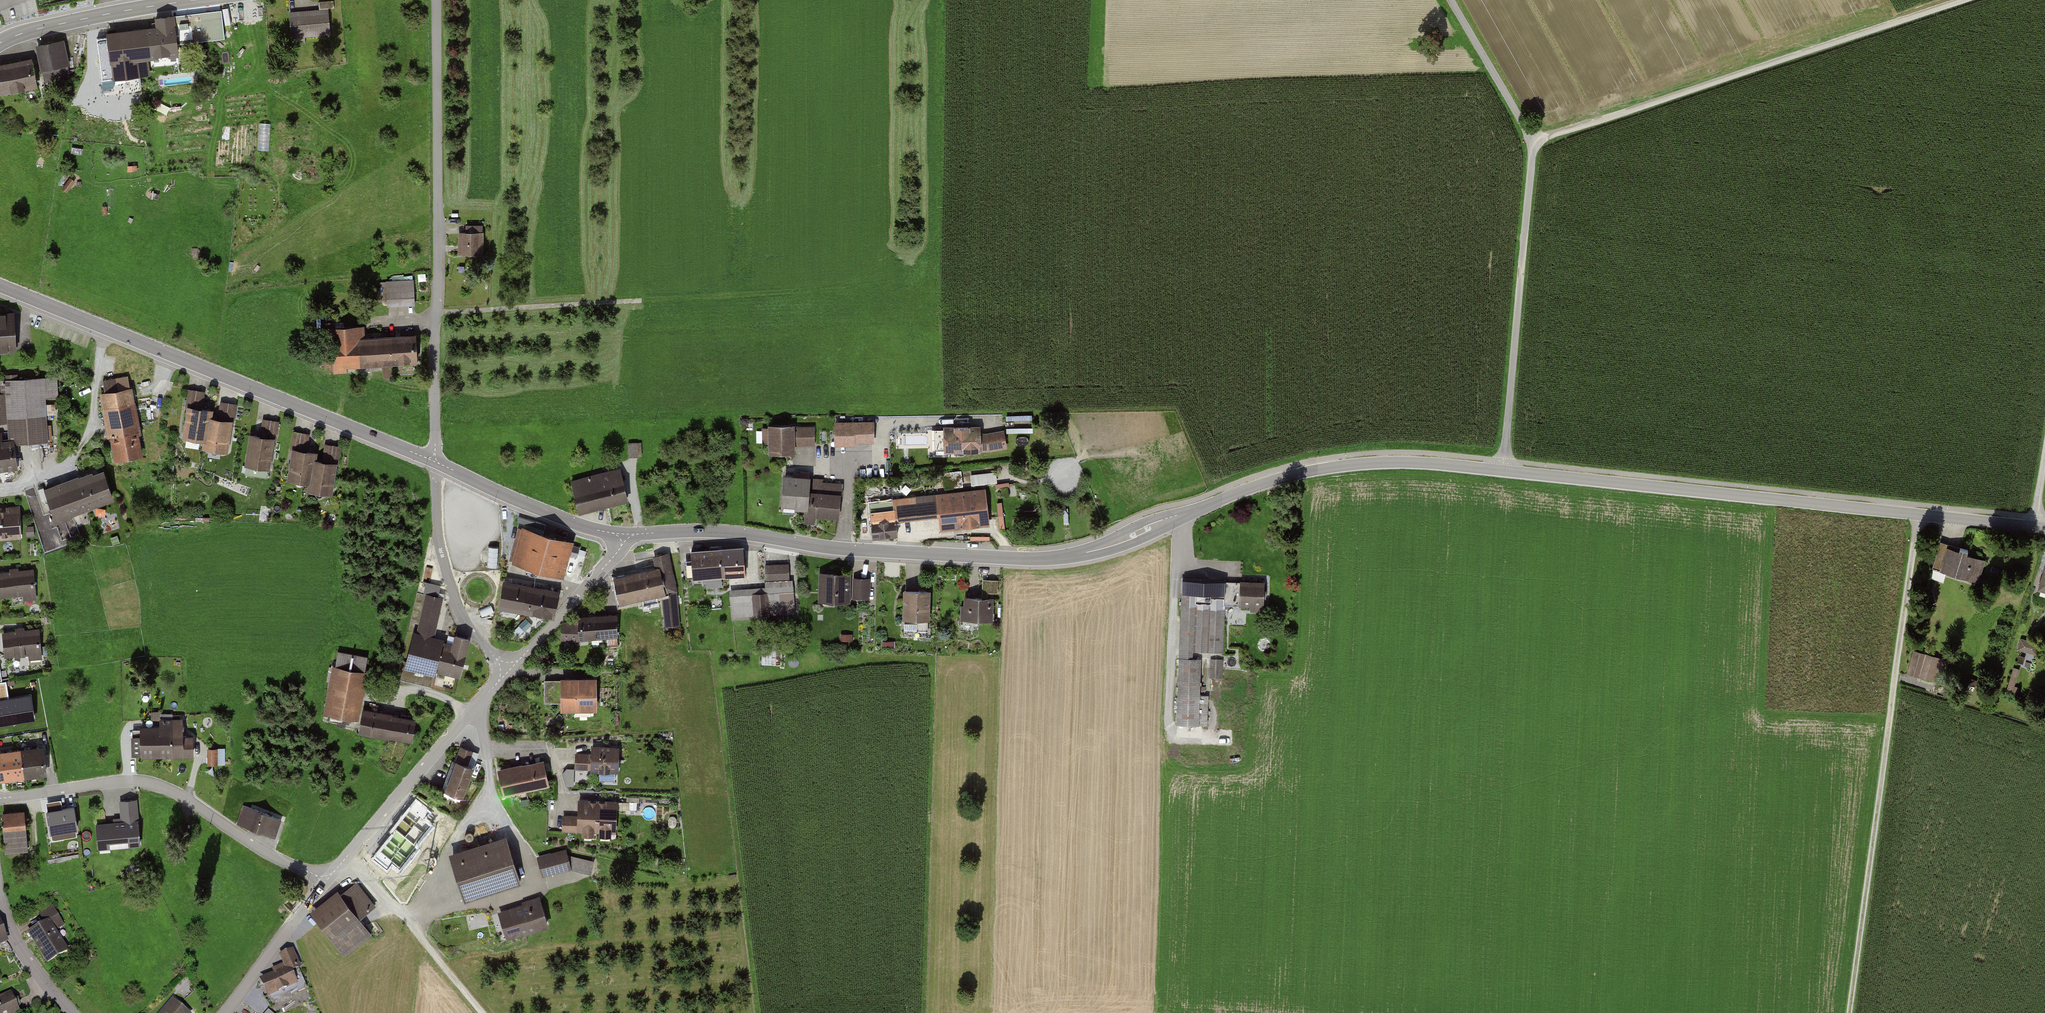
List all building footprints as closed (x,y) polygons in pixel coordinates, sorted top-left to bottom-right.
[(329,11),(288,14),(290,39),(331,36),(329,11)] [(154,30),(104,37),(110,79),(147,74),(145,60),(175,56),(170,18),(153,20),(154,30)] [(70,77),(63,42),(35,48),(43,83),(70,77)] [(33,63),(0,68),(0,89),(36,83),(33,63)] [(88,79),(89,96),(103,95),(102,78),(88,79)] [(261,122),(260,148),(270,149),(271,122),(261,122)] [(483,231),(460,231),(460,254),(483,254),(483,231)] [(412,283),(385,285),(386,306),(413,305),(412,283)] [(14,314),(0,315),(0,346),(15,345),(14,314)] [(417,365),(416,340),(360,343),(360,329),(329,331),(331,370),(417,365)] [(6,423),(7,444),(47,442),(44,398),(57,398),(56,378),(4,380),(5,393),(0,394),(0,423),(6,423)] [(144,457),(131,387),(98,394),(111,463),(144,457)] [(206,392),(188,389),(181,438),(201,441),(199,450),(224,454),(227,435),(233,436),(238,405),(222,403),(219,422),(209,420),(210,411),(204,410),(206,392)] [(260,438),(248,436),(243,468),(268,471),(270,460),(275,461),(281,422),(263,419),(260,438)] [(877,443),(876,420),(835,422),(836,445),(877,443)] [(817,445),(817,428),(766,430),(767,456),(793,455),(793,446),(817,445)] [(979,429),(942,429),(942,454),(980,454),(979,429)] [(1012,451),(1009,430),(980,435),(983,455),(1012,451)] [(312,436),(295,433),(286,482),(307,486),(306,493),(330,498),(336,466),(313,462),(314,453),(309,452),(312,436)] [(327,443),(323,460),(340,463),(344,446),(327,443)] [(628,499),(620,470),(572,482),(580,512),(628,499)] [(972,472),(972,483),(999,481),(998,470),(972,472)] [(111,499),(101,472),(43,494),(53,520),(111,499)] [(844,484),(782,481),(780,505),(802,506),(802,517),(843,518),(844,484)] [(989,491),(893,501),(895,521),(937,516),(939,532),(993,527),(989,491)] [(0,510),(0,538),(21,537),(20,509),(0,510)] [(893,522),(869,524),(870,538),(894,536),(893,522)] [(569,545),(518,530),(510,560),(560,575),(569,545)] [(1949,545),(1941,543),(1932,570),(1979,585),(1986,561),(1947,549),(1949,545)] [(500,567),(500,545),(490,545),(490,568),(500,567)] [(746,575),(744,550),(689,554),(691,579),(706,578),(707,588),(723,586),(722,576),(746,575)] [(662,593),(661,592),(676,589),(669,555),(654,558),(656,570),(612,579),(617,603),(662,593)] [(793,614),(790,564),(765,566),(766,587),(729,589),(731,618),(793,614)] [(0,574),(0,598),(34,594),(32,571),(0,574)] [(849,575),(819,574),(818,603),(849,604),(849,599),(869,599),(870,580),(849,579),(849,575)] [(1226,583),(1183,581),(1177,722),(1207,723),(1208,705),(1198,705),(1201,653),(1223,654),(1225,605),(1263,607),(1264,584),(1229,583),(1229,596),(1225,595),(1226,583)] [(554,618),(558,593),(502,583),(497,608),(554,618)] [(928,591),(902,591),(902,620),(928,620),(928,591)] [(402,662),(460,676),(468,640),(452,636),(449,645),(432,641),(443,597),(426,593),(415,637),(409,636),(402,662)] [(666,626),(679,625),(676,594),(663,595),(666,626)] [(992,599),(962,599),(962,621),(992,621),(992,599)] [(618,635),(616,615),(575,619),(576,624),(561,625),(562,640),(618,635)] [(42,659),(39,630),(1,634),(3,655),(27,652),(28,661),(42,659)] [(2040,646),(2023,640),(2019,650),(2037,656),(2040,646)] [(368,658),(336,652),(324,716),(356,722),(354,734),(409,744),(413,721),(358,711),(368,658)] [(1941,658),(1926,655),(1920,680),(1935,683),(1941,658)] [(1224,685),(1224,657),(1211,656),(1211,685),(1224,685)] [(2016,687),(2020,667),(2014,666),(2010,685),(2016,687)] [(596,711),(596,681),(543,681),(544,704),(558,704),(558,712),(596,711)] [(0,699),(0,728),(34,723),(30,694),(0,699)] [(145,730),(136,730),(137,759),(194,758),(193,737),(182,738),(182,722),(145,723),(145,730)] [(472,753),(459,748),(443,794),(461,800),(471,770),(466,768),(472,753)] [(618,772),(619,750),(591,749),(591,754),(575,754),(574,770),(618,772)] [(43,750),(0,755),(0,781),(46,776),(43,750)] [(226,750),(207,751),(208,767),(226,766),(226,750)] [(548,785),(543,762),(497,772),(501,794),(548,785)] [(616,831),(616,803),(577,803),(577,818),(561,818),(561,830),(579,830),(579,837),(591,838),(591,831),(595,831),(595,836),(608,836),(608,831),(616,831)] [(111,804),(79,807),(83,851),(114,849),(113,832),(142,830),(141,806),(111,808),(111,804)] [(417,805),(394,836),(412,849),(435,817),(417,805)] [(281,821),(242,808),(236,826),(275,839),(281,821)] [(77,832),(76,811),(49,812),(50,834),(77,832)] [(28,847),(25,813),(1,815),(4,849),(28,847)] [(518,880),(504,839),(447,857),(461,899),(518,880)] [(566,852),(537,859),(542,879),(571,872),(590,876),(593,861),(567,856),(566,852)] [(373,905),(356,883),(336,898),(334,896),(309,914),(341,957),(368,937),(354,919),(373,905)] [(538,901),(496,915),(504,941),(546,927),(538,901)] [(39,913),(44,921),(24,935),(45,966),(65,952),(53,933),(64,925),(51,905),(39,913)] [(272,977),(257,983),(264,999),(303,984),(291,952),(277,958),(282,969),(270,973),(272,977)] [(13,994),(0,999),(0,1012),(20,1012),(13,994)] [(172,1001),(163,1012),(188,1012),(172,1001)]
